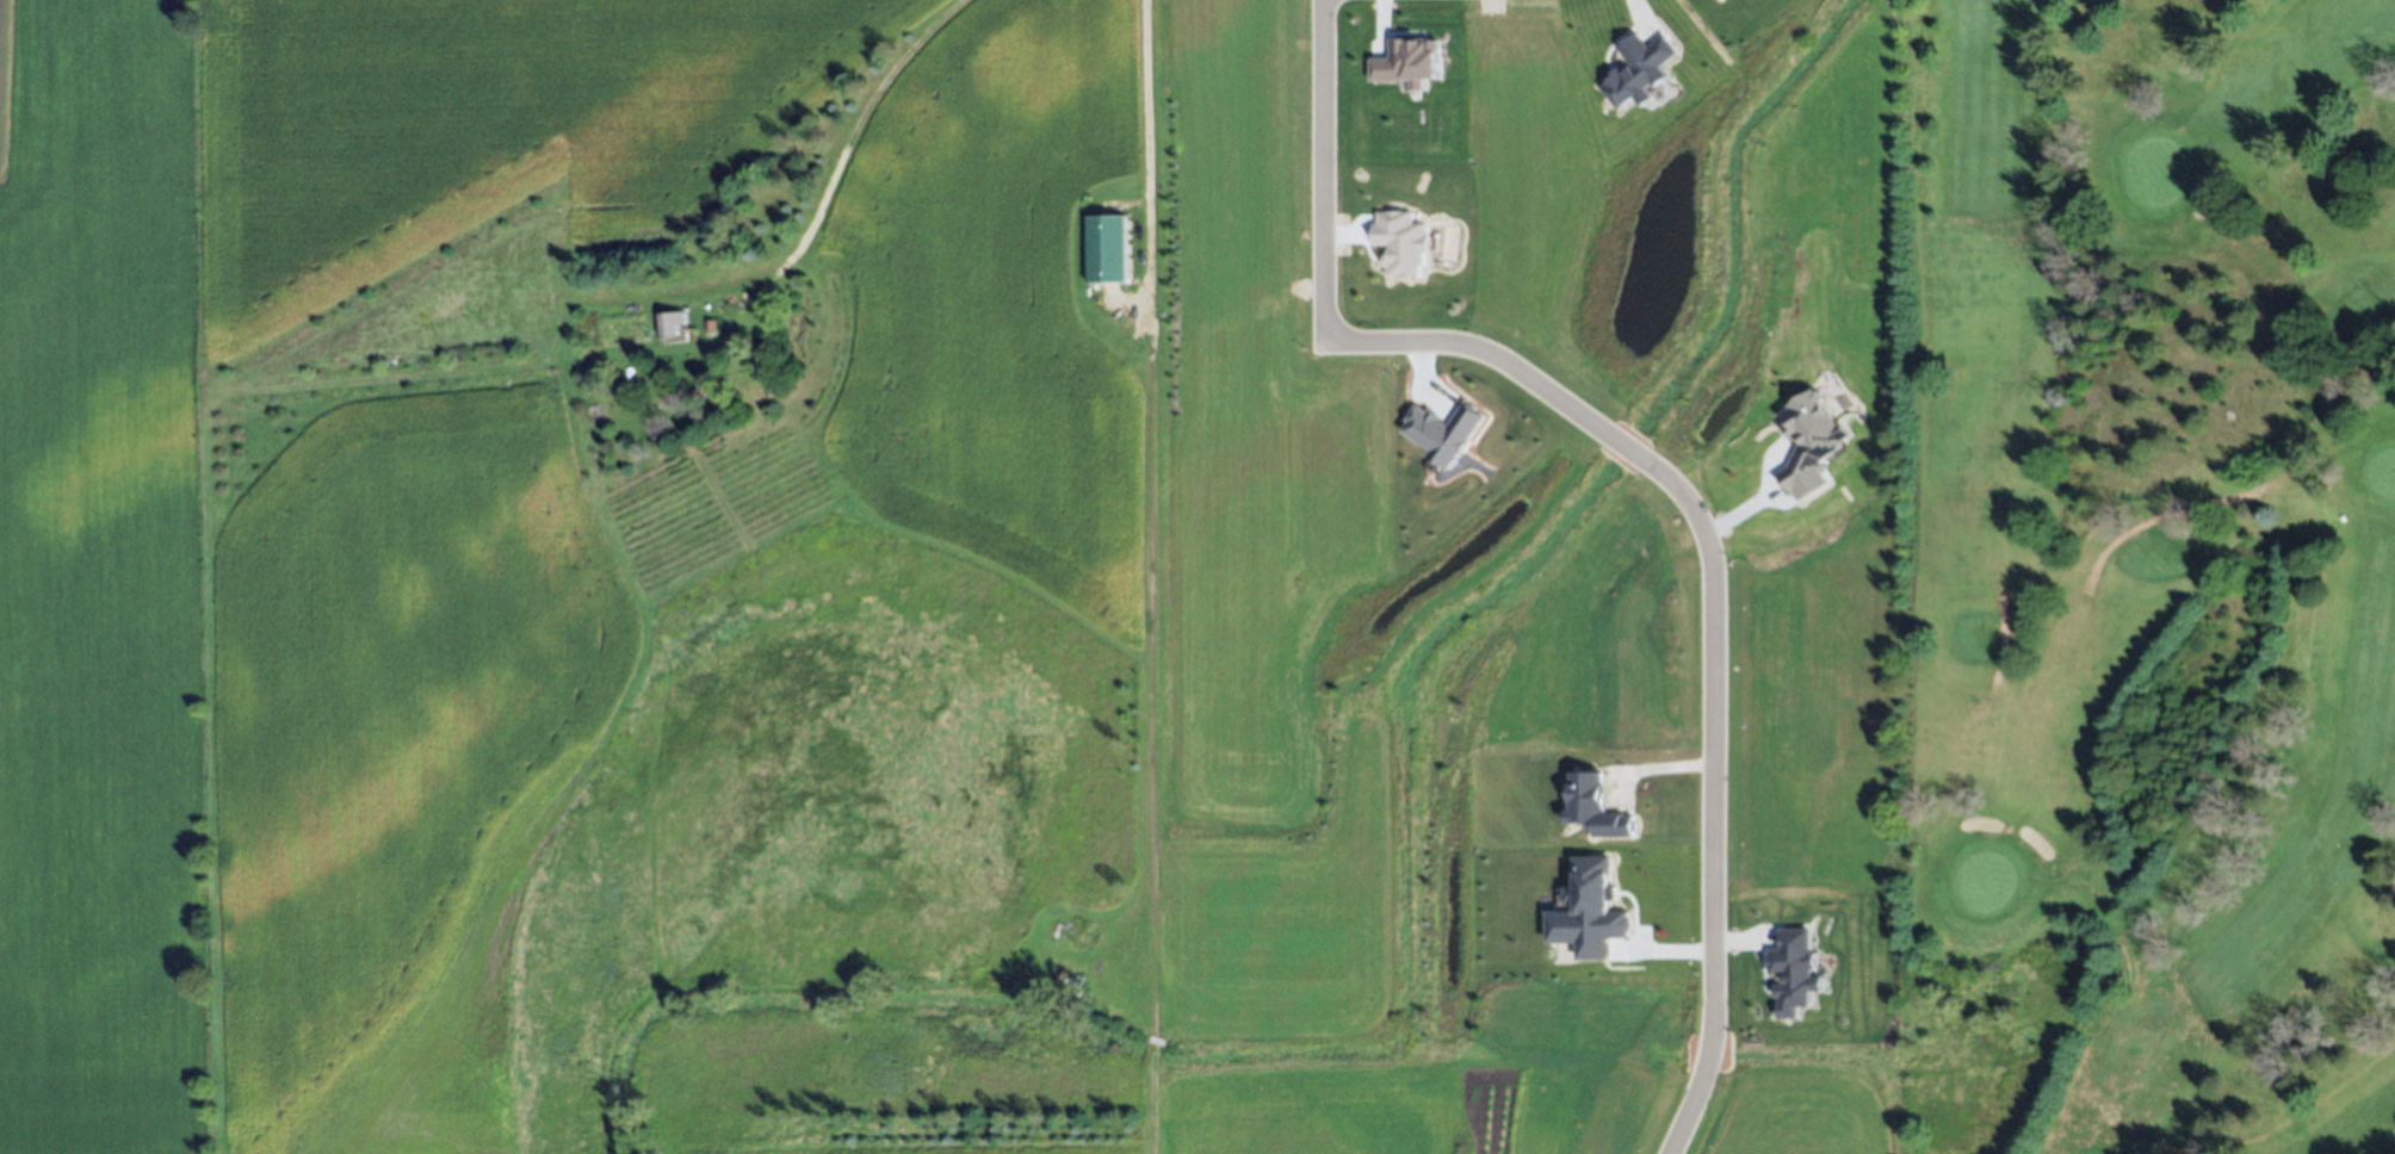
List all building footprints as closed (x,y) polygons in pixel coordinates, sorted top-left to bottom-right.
[(1618,49),(1631,65),(1603,87),(1622,110),(1636,99),(1643,109),(1655,99),(1650,92),(1669,77),(1662,68),(1680,54),(1666,36),(1650,48),(1638,34),(1618,49)] [(1411,82),(1411,91),(1426,91),(1426,80),(1440,80),(1440,39),(1391,40),(1391,59),(1371,59),(1371,82),(1411,82)] [(1385,279),(1421,279),(1422,253),(1428,253),(1429,225),(1414,224),(1414,212),(1375,211),(1374,246),(1386,247),(1385,279)] [(1132,280),(1093,281),(1089,215),(1130,213),(1132,280)] [(682,341),(682,313),(658,313),(658,341),(682,341)] [(1796,503),(1829,485),(1816,461),(1848,444),(1819,390),(1779,411),(1802,454),(1777,468),(1796,503)] [(1486,416),(1464,403),(1450,425),(1417,404),(1399,432),(1431,453),(1428,458),(1450,472),(1486,416)] [(1636,838),(1636,815),(1606,815),(1607,773),(1570,773),(1570,811),(1566,811),(1566,824),(1588,824),(1588,831),(1596,831),(1596,838),(1636,838)] [(1613,858),(1576,858),(1575,888),(1567,888),(1567,905),(1579,905),(1578,913),(1549,913),(1549,944),(1580,944),(1580,961),(1612,961),(1612,939),(1633,939),(1633,912),(1613,912),(1613,858)] [(1784,930),(1784,950),(1771,950),(1771,975),(1787,975),(1787,985),(1779,985),(1779,999),(1781,999),(1781,1019),(1801,1019),(1801,1008),(1815,1008),(1815,992),(1825,992),(1825,977),(1819,977),(1819,954),(1813,954),(1813,930),(1784,930)]
